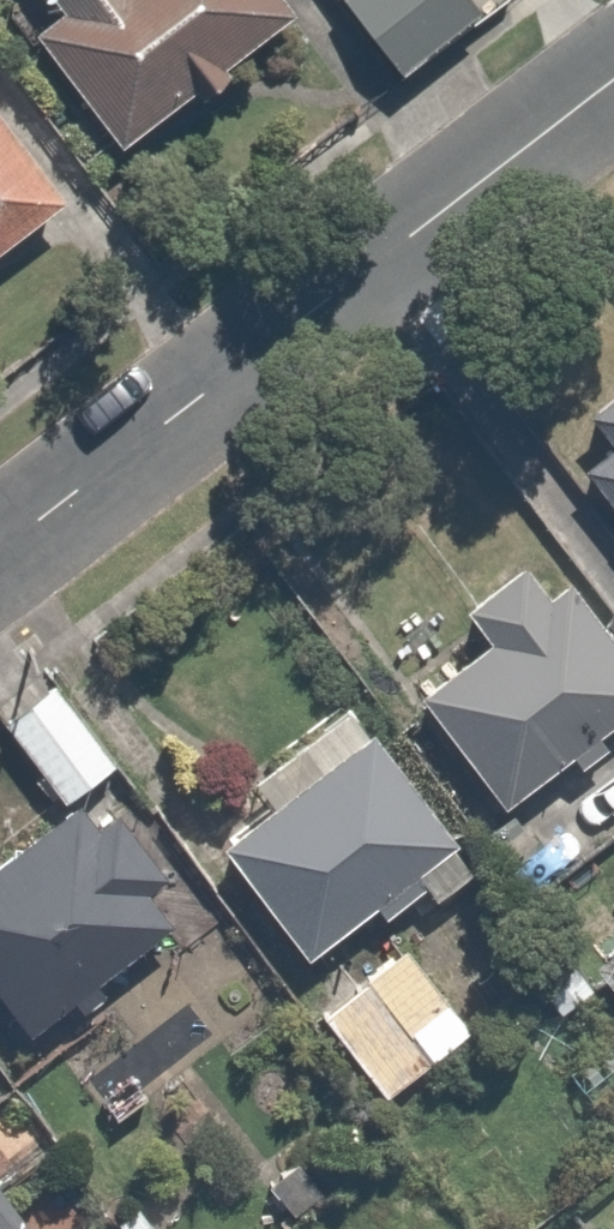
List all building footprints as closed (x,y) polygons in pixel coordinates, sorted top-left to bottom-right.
[(23,14),(105,137),(295,10),(288,0),(44,0),(23,14)] [(472,0),(328,0),(395,79),(479,8),(472,0)] [(63,195),(0,113),(0,244),(63,195)] [(577,415),(596,439),(567,462),(613,520),(613,385),(577,415)] [(486,637),(411,694),(502,813),(613,728),(613,635),(568,575),(553,586),(518,539),(451,590),(486,637)] [(46,662),(0,697),(0,714),(59,793),(114,752),(46,662)] [(457,849),(362,715),(209,822),(304,957),(457,849)] [(134,888),(160,868),(88,773),(62,793),(0,840),(0,995),(25,1027),(161,923),(134,888)] [(586,939),(613,974),(613,916),(586,939)] [(461,1032),(399,935),(310,993),(372,1089),(461,1032)] [(0,1191),(0,1228),(27,1228),(0,1191)]
